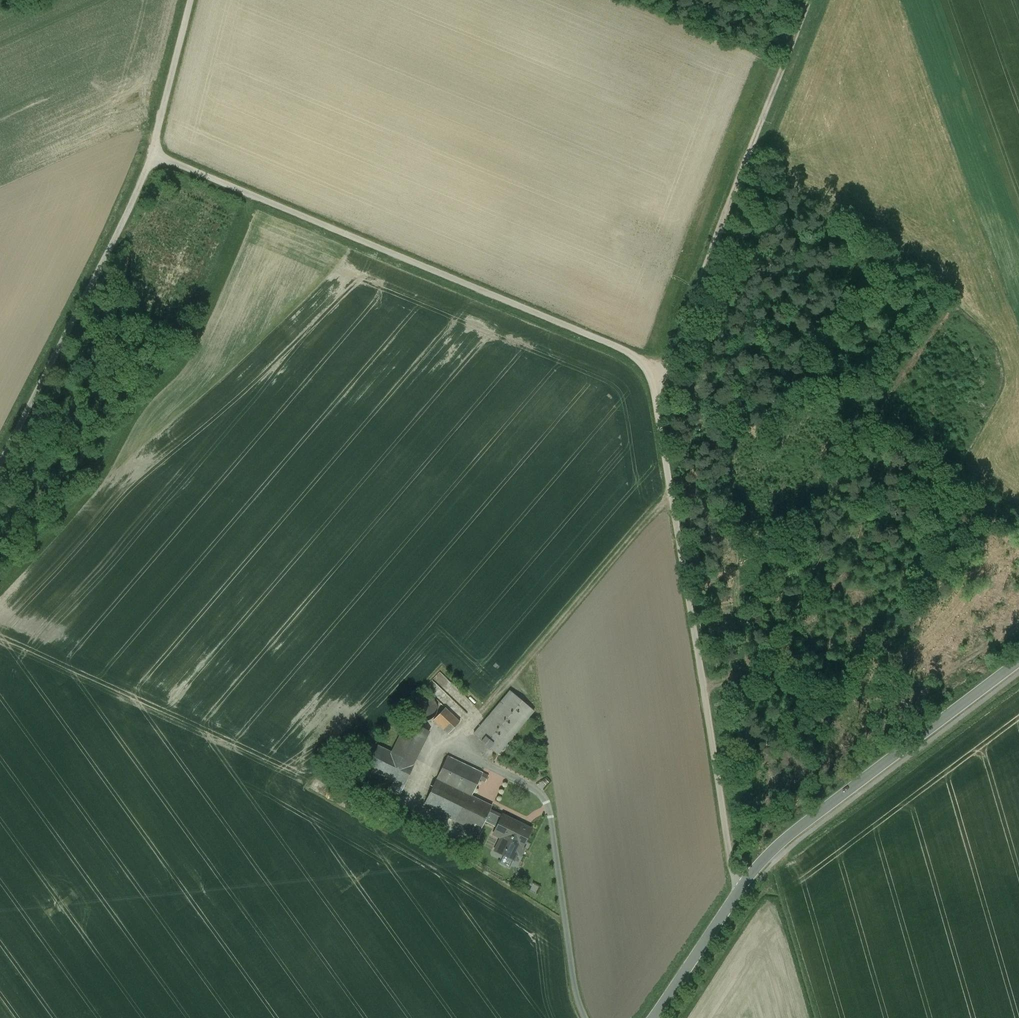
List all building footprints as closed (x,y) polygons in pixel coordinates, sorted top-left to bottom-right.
[(510,691),(473,734),(497,754),(534,711),(510,691)] [(436,713),(437,708),(436,703),(433,699),(429,696),(424,695),(419,696),(415,699),(412,703),(411,708),(412,713),(415,717),(419,720),(424,721),(429,720),(434,717),(436,713)] [(459,721),(445,708),(433,720),(448,734),(459,721)] [(407,720),(392,753),(379,746),(364,775),(400,793),(414,764),(413,763),(429,731),(407,720)] [(482,773),(447,756),(423,805),(458,822),(471,796),(478,780),(482,773)] [(482,773),(478,780),(485,783),(488,776),(482,773)] [(491,806),(471,796),(458,822),(479,832),(489,810),(491,806)] [(502,816),(489,810),(484,821),(496,827),(502,816)] [(531,829),(502,815),(502,816),(496,827),(493,834),(501,838),(495,851),(514,860),(517,854),(521,856),(525,848),(522,847),(531,829)]
